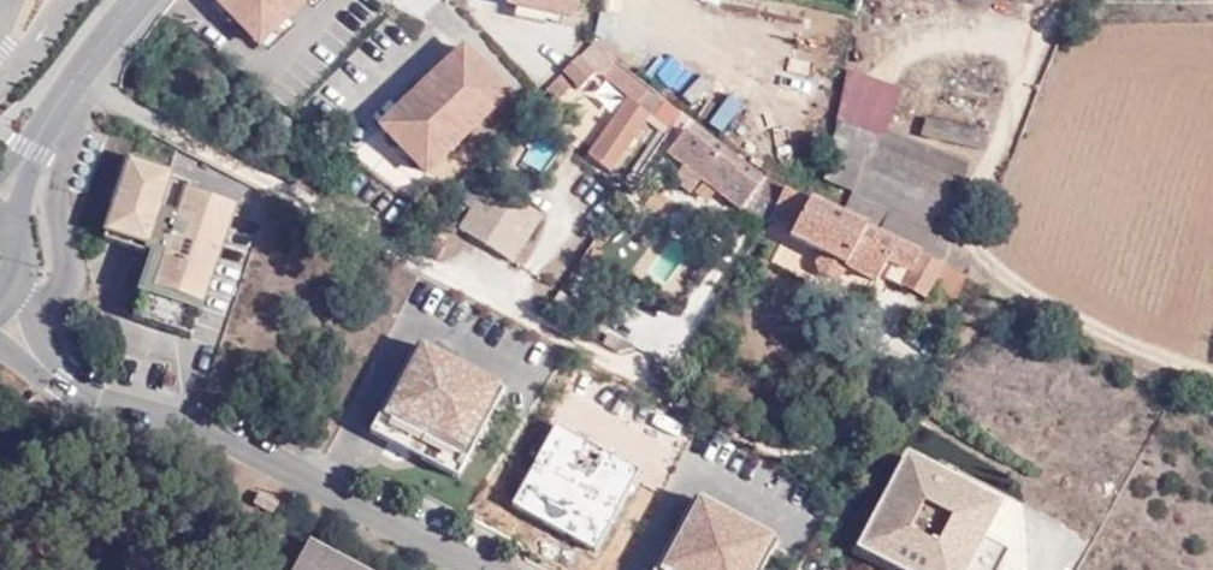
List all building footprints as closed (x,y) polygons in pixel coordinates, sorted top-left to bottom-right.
[(218,4),(256,45),(304,0),(223,0),(218,4)] [(512,7),(574,21),(579,0),(513,0),(512,7)] [(594,43),(544,92),(553,101),(567,88),(572,93),(590,76),(600,81),(626,99),(587,154),(611,171),(650,116),(656,120),(670,98),(615,59),(594,43)] [(511,100),(467,53),(385,131),(429,178),(511,100)] [(639,74),(699,109),(716,80),(689,65),(684,74),(651,54),(639,74)] [(660,154),(764,228),(768,220),(788,188),(761,165),(692,114),(660,154)] [(990,149),(993,131),(989,130),(925,117),(922,134),(990,149)] [(881,132),(840,118),(827,179),(855,191),(881,132)] [(881,132),(855,191),(934,225),(954,179),(962,182),(971,163),(918,141),(884,126),(881,132)] [(147,257),(156,260),(147,286),(142,302),(135,325),(193,345),(238,215),(202,203),(204,197),(192,194),(174,188),(177,177),(134,163),(106,244),(147,257)] [(541,217),(463,171),(444,190),(469,212),(458,231),(512,263),(541,217)] [(891,237),(845,215),(824,205),(788,188),(768,220),(797,239),(794,244),(822,259),(815,272),(831,280),(838,267),(865,281),(871,272),(902,288),(906,282),(927,294),(932,287),(956,298),(967,276),(891,237)] [(938,238),(934,225),(855,191),(845,215),(891,237),(967,276),(975,257),(938,238)] [(439,250),(420,240),(413,253),(432,263),(439,250)] [(156,260),(147,257),(138,283),(147,286),(156,260)] [(460,484),(507,397),(419,350),(372,439),(460,484)] [(557,417),(501,514),(597,569),(598,569),(654,474),(557,417)] [(858,557),(882,569),(1000,569),(1005,560),(980,547),(998,513),(906,465),(858,557)] [(699,496),(660,569),(767,569),(783,539),(699,496)] [(303,536),(284,569),(367,569),(303,536)]
